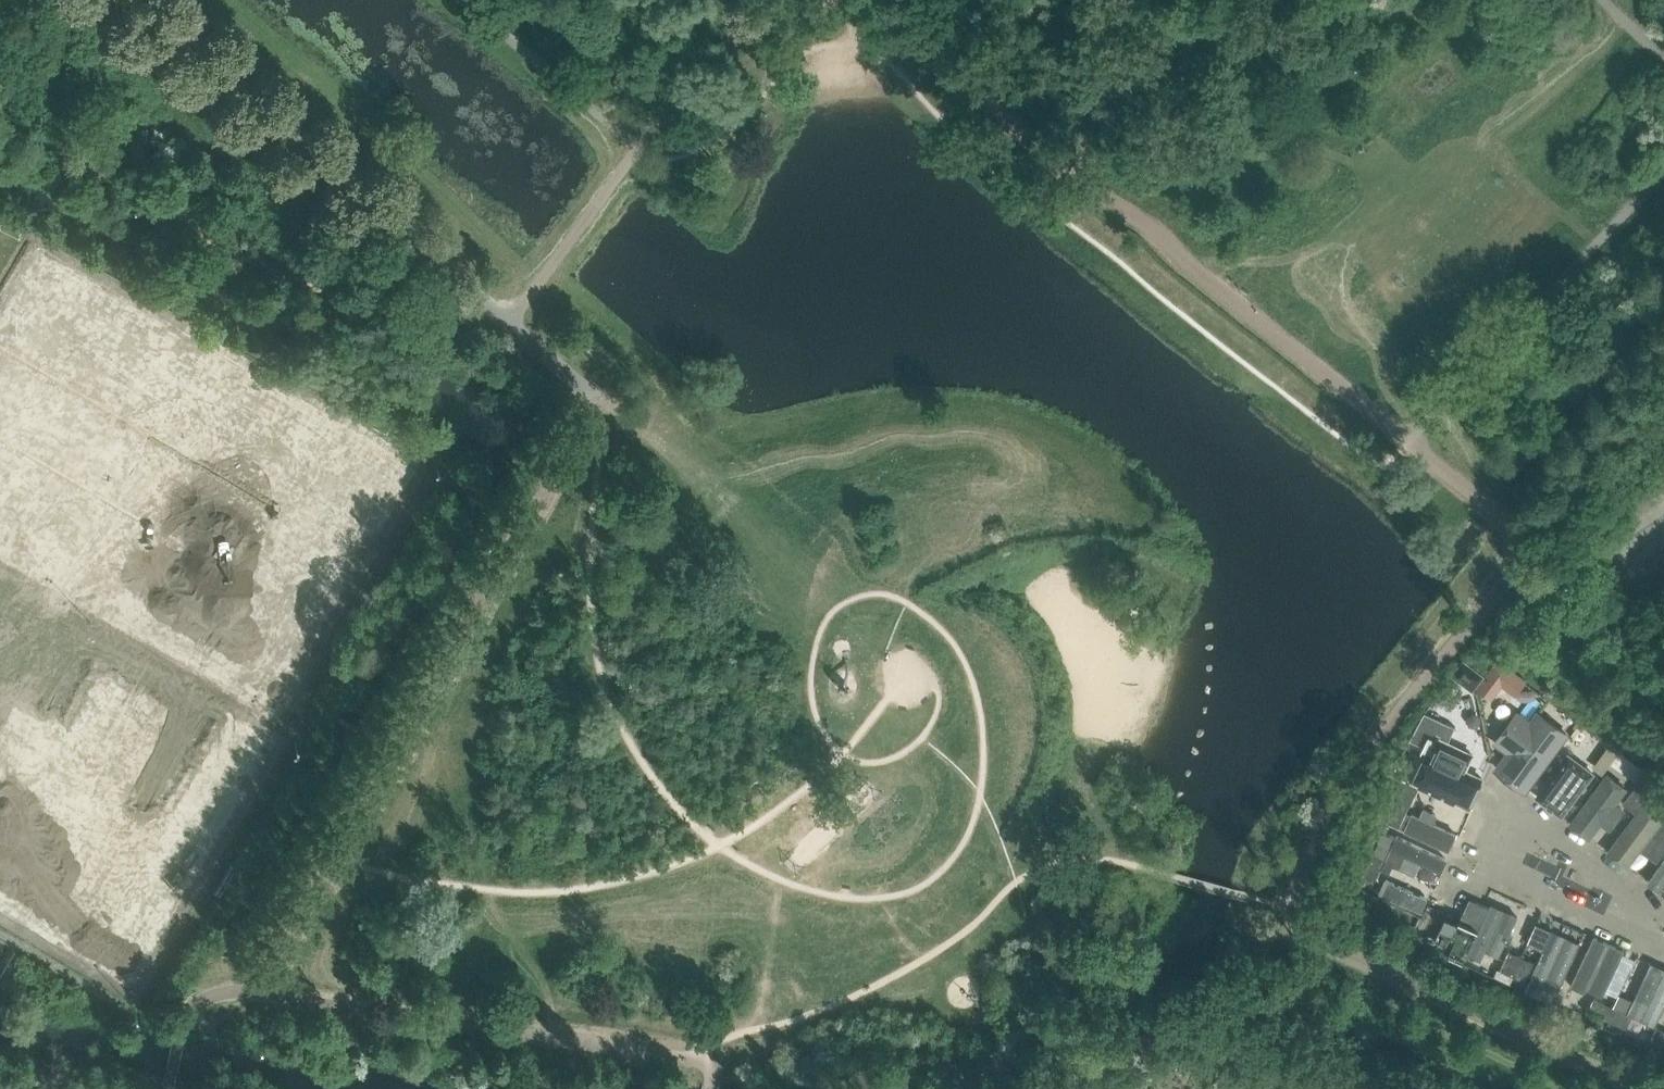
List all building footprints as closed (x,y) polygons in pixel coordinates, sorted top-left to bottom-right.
[(1417,726),(1409,740),(1423,746),(1429,734),(1448,743),(1455,726),(1424,712),(1417,726)] [(1425,755),(1413,781),(1420,784),(1468,807),(1482,778),(1481,778),(1464,770),(1472,754),(1448,743),(1429,734),(1423,746),(1420,753),(1425,755)] [(1568,755),(1537,797),(1561,815),(1592,773),(1568,755)]
